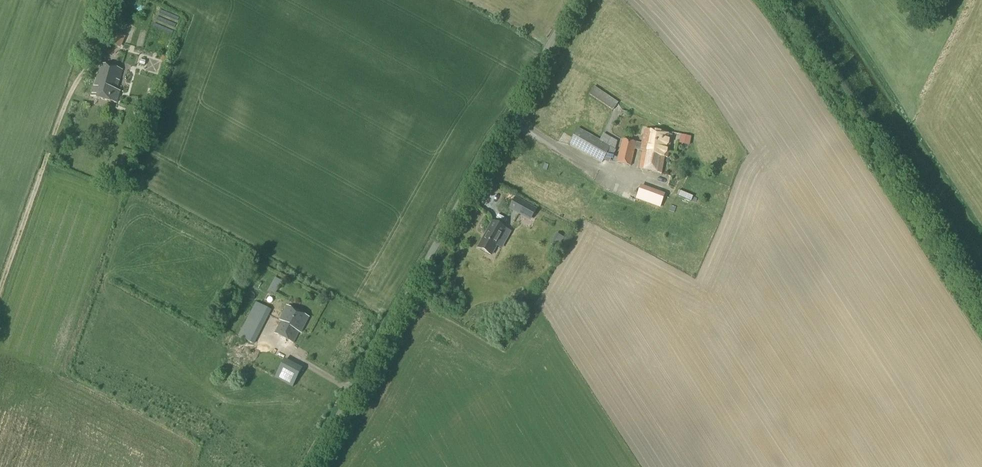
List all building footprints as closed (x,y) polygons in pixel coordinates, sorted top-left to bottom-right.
[(113,35),(109,43),(115,46),(120,35),(114,32),(113,35)] [(116,104),(119,92),(116,92),(121,72),(100,66),(92,98),(116,104)] [(612,111),(618,103),(594,87),(589,95),(612,111)] [(601,163),(610,148),(577,130),(569,145),(601,163)] [(667,159),(672,137),(645,131),(641,145),(622,141),(617,164),(630,167),(634,150),(643,152),(639,169),(661,174),(664,159),(667,159)] [(641,186),(636,200),(651,205),(656,191),(641,186)] [(493,194),(499,198),(504,192),(497,188),(493,194)] [(530,222),(536,210),(515,198),(509,210),(530,222)] [(491,256),(505,231),(492,223),(485,234),(487,235),(484,241),(482,240),(477,249),(491,256)] [(274,296),(282,282),(275,278),(267,292),(274,296)] [(253,345),(271,311),(256,303),(238,337),(253,345)] [(300,334),(308,319),(286,308),(279,321),(281,322),(274,334),(293,344),(298,334),(300,334)] [(292,385),(300,369),(273,356),(272,359),(262,354),(254,369),(253,368),(246,382),(271,394),(279,378),(292,385)]
